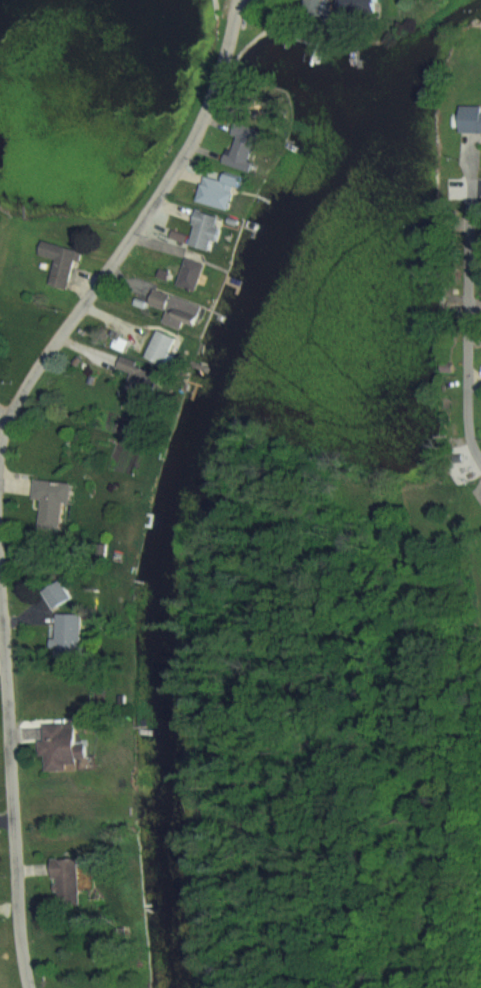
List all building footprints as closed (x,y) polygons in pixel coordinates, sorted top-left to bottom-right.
[(341,15),(378,14),(378,0),(341,0),(341,15)] [(461,105),(461,132),(480,132),(480,105),(461,105)] [(225,163),(253,170),(263,126),(235,119),(225,163)] [(203,175),(197,202),(231,209),(238,174),(225,171),(223,179),(203,175)] [(222,217),(197,209),(186,244),(210,252),(222,217)] [(49,285),(68,289),(78,247),(43,240),(40,254),(55,258),(49,285)] [(184,258),(175,284),(195,290),(204,264),(184,258)] [(162,322),(181,328),(183,321),(197,325),(204,304),(155,288),(149,304),(166,310),(162,322)] [(144,356),(163,365),(176,338),(158,329),(144,356)] [(146,396),(156,368),(121,357),(118,368),(130,372),(125,389),(146,396)] [(44,500),(41,528),(64,530),(66,502),(73,503),(75,482),(37,479),(35,499),(44,500)] [(73,596),(58,574),(40,586),(54,608),(73,596)] [(82,612),(53,612),(53,657),(82,657),(82,612)] [(42,723),(43,738),(38,738),(39,755),(45,754),(46,770),(90,767),(88,736),(81,737),(80,721),(42,723)] [(54,897),(80,897),(80,857),(54,857),(54,897)]
